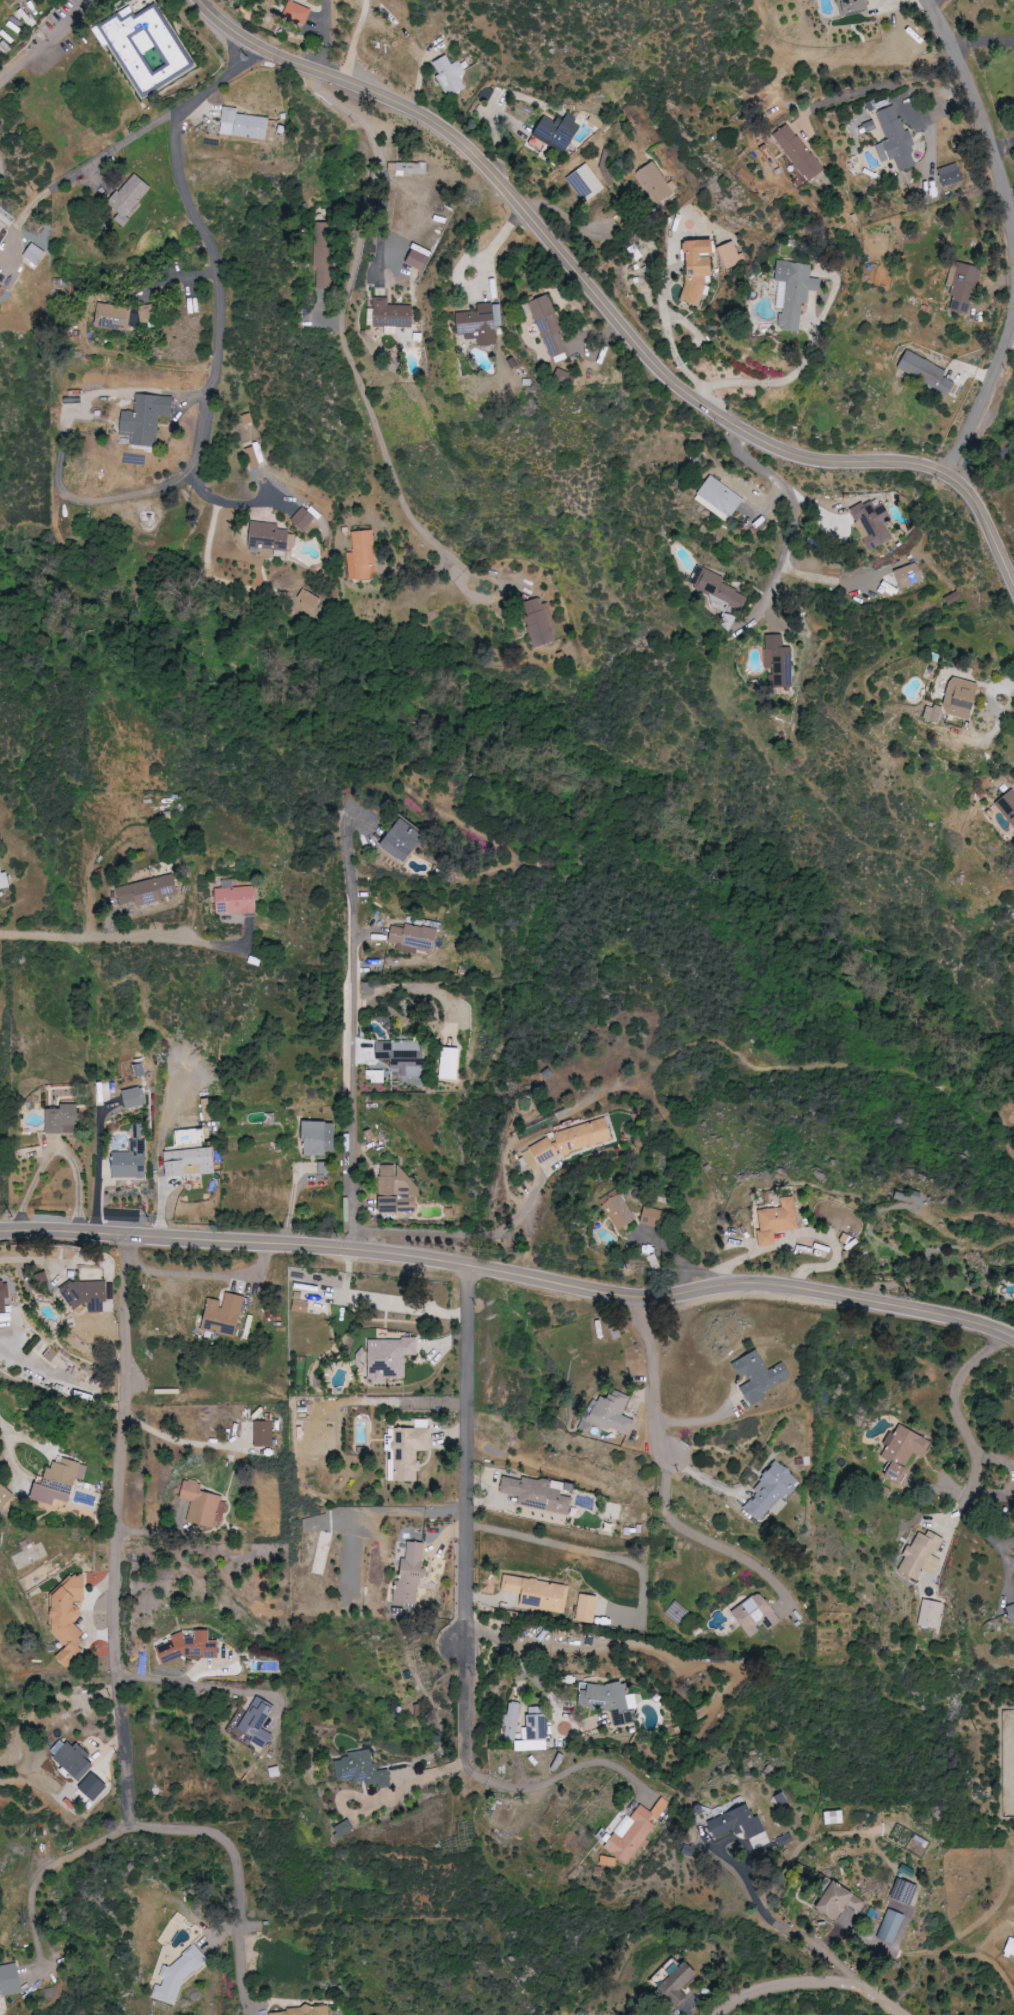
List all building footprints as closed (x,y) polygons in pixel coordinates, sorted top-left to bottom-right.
[(284,15),(307,25),(314,10),(291,0),(284,15)] [(867,0),(839,0),(842,16),(869,11),(867,0)] [(195,68),(157,2),(135,15),(134,13),(125,18),(122,13),(93,30),(104,47),(111,43),(144,99),(195,68)] [(466,89),(459,75),(466,72),(460,60),(451,64),(447,56),(432,63),(448,98),(466,89)] [(888,141),(877,145),(883,163),(896,158),(901,172),(918,166),(911,146),(917,144),(912,130),(905,132),(896,106),(878,112),(888,141)] [(268,139),(270,117),(238,114),(239,108),(224,107),(222,134),(268,139)] [(546,114),(534,138),(567,154),(583,123),(567,115),(563,123),(546,114)] [(805,183),(822,174),(792,123),(776,133),(805,183)] [(679,192),(673,181),(667,184),(656,162),(639,170),(656,203),(679,192)] [(397,163),(396,175),(428,175),(428,163),(397,163)] [(568,177),(585,203),(606,190),(589,163),(568,177)] [(938,170),(944,188),(965,181),(959,163),(938,170)] [(121,213),(115,219),(122,225),(154,189),(136,173),(109,203),(121,213)] [(315,268),(317,268),(317,288),(332,288),(332,223),(315,223),(315,268)] [(681,301),(700,306),(707,283),(706,276),(715,276),(713,240),(687,241),(689,272),(686,280),(687,282),(681,301)] [(725,268),(743,264),(737,242),(719,246),(725,268)] [(37,267),(47,253),(34,243),(24,257),(37,267)] [(979,268),(954,262),(949,287),(946,287),(945,292),(951,294),(950,299),(971,304),(979,268)] [(564,331),(551,295),(531,302),(554,363),(570,357),(561,333),(564,331)] [(413,327),(413,306),(389,305),(390,298),(375,297),(374,326),(413,327)] [(132,308),(99,303),(95,326),(128,331),(132,308)] [(496,326),(502,326),(500,303),(476,305),(477,311),(456,313),(459,338),(478,337),(479,346),(497,345),(496,326)] [(139,306),(140,323),(154,322),(153,306),(139,306)] [(895,369),(946,395),(952,382),(941,376),(945,370),(905,350),(895,369)] [(121,435),(132,436),(131,445),(158,447),(159,416),(174,417),(175,396),(136,394),(135,412),(123,411),(121,435)] [(736,518),(747,496),(710,477),(699,499),(711,505),(710,505),(736,518)] [(868,551),(897,536),(881,504),(873,508),(869,499),(847,510),(868,551)] [(304,531),(316,518),(304,507),(292,520),(304,531)] [(289,551),(290,530),(278,530),(279,523),(253,522),(252,552),(261,553),(261,550),(289,551)] [(349,580),(376,579),(375,531),(353,531),(353,552),(348,552),(349,580)] [(891,571),(898,589),(921,581),(913,562),(891,571)] [(723,577),(703,568),(694,588),(727,602),(726,603),(741,610),(748,596),(720,584),(723,577)] [(316,611),(322,599),(303,589),(297,601),(316,611)] [(557,642),(554,630),(546,598),(522,605),(534,648),(557,642)] [(718,625),(731,629),(735,617),(723,613),(718,625)] [(790,647),(781,647),(781,634),(763,635),(764,668),(771,668),(772,686),(791,686),(790,647)] [(975,683),(949,676),(940,708),(925,704),(921,719),(938,723),(940,714),(966,720),(975,683)] [(1012,789),(994,802),(1013,831),(1013,792),(1012,789)] [(408,863),(427,835),(414,827),(414,826),(402,818),(383,846),(408,863)] [(6,866),(0,868),(0,889),(10,887),(6,866)] [(139,905),(181,896),(176,874),(117,887),(121,904),(138,901),(139,905)] [(259,912),(258,886),(234,886),(234,879),(223,879),(223,887),(217,888),(218,913),(259,912)] [(440,930),(407,922),(405,928),(394,926),(390,942),(399,944),(397,950),(417,954),(418,950),(435,954),(440,930)] [(377,1058),(392,1058),(392,1068),(402,1069),(402,1075),(425,1076),(426,1041),(377,1040),(377,1058)] [(462,1048),(440,1047),(439,1079),(461,1079),(462,1048)] [(123,1091),(128,1109),(147,1104),(143,1086),(123,1091)] [(79,1133),(78,1103),(61,1104),(62,1108),(48,1108),(48,1133),(79,1133)] [(304,1155),(326,1156),(327,1151),(336,1151),(336,1121),(305,1121),(304,1155)] [(203,1143),(202,1129),(176,1130),(177,1144),(203,1143)] [(146,1178),(146,1132),(132,1132),(132,1152),(114,1152),(114,1178),(146,1178)] [(167,1151),(169,1177),(190,1175),(189,1165),(202,1164),(202,1174),(216,1173),(215,1147),(167,1151)] [(319,1173),(333,1174),(333,1162),(319,1161),(319,1173)] [(763,1246),(778,1245),(776,1231),(801,1228),(797,1196),(783,1197),(784,1207),(758,1210),(763,1246)] [(666,1209),(647,1207),(645,1225),(664,1227),(666,1209)] [(655,1269),(663,1267),(658,1253),(651,1256),(655,1269)] [(7,1313),(7,1298),(10,1298),(9,1281),(0,1281),(0,1313),(7,1313)] [(90,1312),(104,1312),(105,1301),(109,1301),(109,1283),(66,1282),(66,1305),(90,1305),(90,1312)] [(247,1296),(226,1292),(224,1301),(209,1298),(203,1330),(239,1337),(247,1296)] [(370,1339),(370,1348),(359,1349),(360,1371),(371,1371),(371,1383),(389,1382),(389,1379),(407,1379),(407,1356),(419,1355),(419,1338),(370,1339)] [(769,1370),(759,1350),(733,1364),(740,1377),(748,1373),(752,1381),(741,1387),(751,1407),(768,1399),(764,1392),(792,1377),(785,1362),(769,1370)] [(603,1392),(592,1422),(631,1436),(636,1420),(625,1416),(630,1402),(603,1392)] [(274,1446),(274,1421),(255,1421),(256,1446),(274,1446)] [(903,1484),(917,1454),(924,1457),(932,1439),(901,1425),(897,1434),(891,1432),(886,1444),(889,1445),(883,1458),(892,1462),(886,1476),(903,1484)] [(395,1481),(419,1481),(419,1471),(421,1471),(420,1451),(432,1451),(431,1428),(388,1428),(388,1449),(395,1449),(395,1481)] [(33,1499),(56,1504),(57,1498),(73,1502),(78,1478),(86,1480),(90,1463),(64,1458),(63,1463),(52,1461),(47,1485),(37,1482),(33,1499)] [(502,1492),(521,1495),(519,1504),(571,1514),(575,1497),(562,1495),(564,1484),(506,1473),(502,1492)] [(1,1511),(16,1496),(0,1481),(0,1510),(1,1511)] [(189,1522),(217,1527),(222,1495),(202,1492),(204,1484),(185,1481),(182,1500),(192,1501),(189,1522)] [(918,1531),(902,1571),(921,1579),(925,1570),(937,1575),(943,1559),(938,1557),(946,1537),(930,1531),(928,1535),(918,1531)] [(395,1603),(422,1604),(425,1542),(406,1541),(404,1581),(396,1581),(395,1603)] [(59,1593),(51,1630),(68,1646),(57,1657),(68,1668),(81,1656),(85,1633),(75,1623),(84,1614),(76,1606),(84,1598),(89,1577),(77,1575),(59,1593)] [(566,1613),(570,1585),(505,1575),(503,1591),(522,1594),(520,1606),(566,1613)] [(771,1631),(784,1621),(762,1591),(734,1612),(751,1636),(767,1625),(771,1631)] [(578,1621),(597,1623),(600,1596),(581,1594),(578,1621)] [(920,1625),(939,1629),(944,1603),(924,1599),(920,1625)] [(1009,1623),(1013,1621),(1013,1604),(1004,1607),(1009,1623)] [(220,1657),(221,1641),(212,1641),(212,1627),(204,1630),(197,1630),(197,1637),(186,1637),(184,1632),(173,1636),(173,1641),(158,1647),(164,1662),(168,1663),(182,1657),(186,1658),(189,1656),(220,1657)] [(580,1706),(613,1710),(615,1726),(636,1722),(637,1717),(636,1713),(637,1703),(636,1695),(628,1695),(626,1681),(604,1685),(590,1683),(589,1691),(582,1690),(580,1706)] [(276,1705),(257,1696),(241,1730),(253,1735),(250,1742),(266,1749),(273,1734),(265,1730),(276,1705)] [(519,1738),(521,1703),(509,1703),(508,1738),(519,1738)] [(518,1751),(549,1750),(548,1707),(529,1707),(530,1727),(523,1728),(524,1741),(518,1741),(518,1751)] [(96,1802),(109,1786),(92,1771),(97,1764),(64,1737),(50,1754),(81,1779),(76,1786),(96,1802)] [(339,1782),(355,1779),(356,1785),(379,1781),(380,1789),(393,1787),(390,1769),(378,1771),(374,1749),(350,1753),(351,1758),(336,1760),(339,1782)] [(271,1768),(272,1777),(281,1776),(280,1767),(271,1768)] [(671,1803),(662,1797),(652,1812),(641,1805),(633,1818),(628,1814),(605,1848),(629,1864),(658,1822),(671,1803)] [(765,1833),(751,1803),(709,1822),(716,1838),(734,1830),(737,1836),(746,1832),(750,1840),(765,1833)] [(822,1824),(842,1823),(841,1810),(822,1811),(822,1824)] [(355,1829),(349,1819),(335,1828),(341,1838),(355,1829)] [(618,1858),(602,1856),(601,1866),(617,1867),(618,1858)] [(809,1905),(833,1921),(844,1906),(856,1914),(864,1903),(827,1878),(809,1905)] [(892,1945),(904,1915),(887,1909),(875,1938),(892,1945)] [(1009,1937),(1003,1953),(1013,1957),(1013,1937),(1013,1939),(1009,1937)] [(176,2005),(182,1983),(210,1961),(196,1945),(169,1967),(164,1965),(161,1977),(170,1988),(157,1984),(153,1998),(176,2005)] [(683,1991),(701,1975),(687,1960),(659,1987),(678,2007),(689,1997),(683,1991)] [(24,1992),(19,1964),(0,1967),(0,1996),(24,1992)] [(270,2014),(330,2014),(330,2006),(270,2011),(270,2014)]
